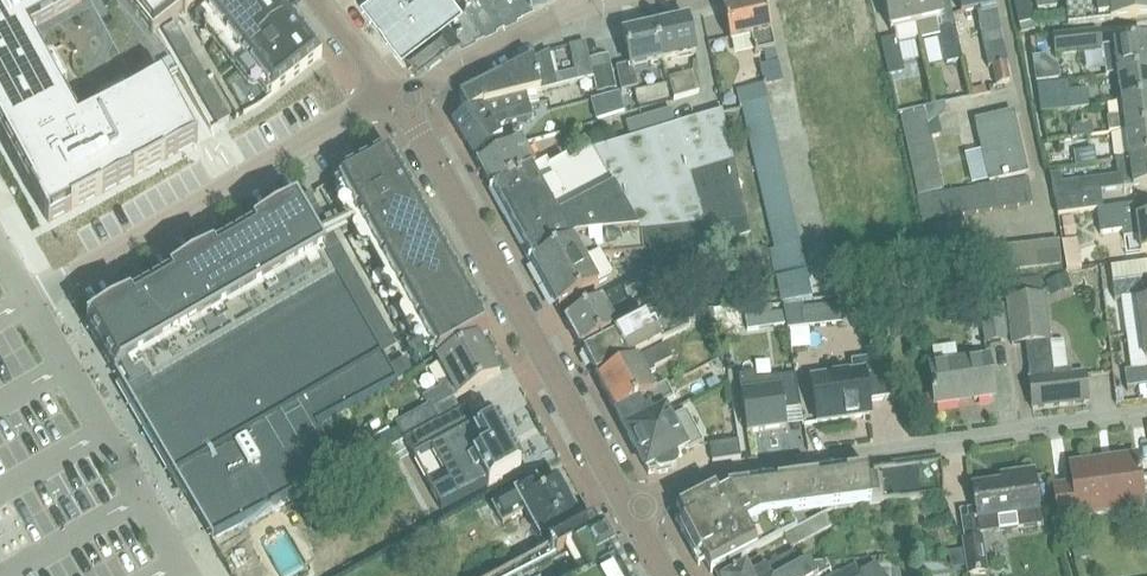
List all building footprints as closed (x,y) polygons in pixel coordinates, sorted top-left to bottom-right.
[(47,222),(48,221),(48,223),(198,143),(163,78),(144,42),(153,34),(183,11),(186,14),(204,0),(0,0),(0,134),(47,222)] [(271,96),(322,57),(277,0),(219,0),(205,11),(271,96)] [(374,12),(374,11),(379,18),(379,19),(397,43),(454,0),(364,0),(374,12)] [(521,8),(519,4),(528,0),(454,0),(441,10),(460,34),(462,38),(521,8)] [(848,0),(782,0),(791,41),(817,35),(815,23),(828,20),(828,22),(851,17),(848,0)] [(890,31),(894,30),(896,39),(897,46),(919,42),(910,0),(883,0),(890,31)] [(919,42),(940,37),(938,30),(943,29),(941,20),(942,20),(937,0),(910,0),(919,42)] [(960,11),(960,14),(979,10),(980,14),(978,14),(980,25),(978,26),(987,69),(1007,64),(994,0),(957,0),(960,11)] [(1033,23),(1028,0),(1012,0),(1013,3),(1019,27),(1021,34),(1035,30),(1033,23)] [(1055,0),(1034,0),(1037,12),(1056,10),(1055,0)] [(1067,27),(1109,22),(1108,7),(1107,0),(1065,0),(1067,27)] [(1109,22),(1109,24),(1114,24),(1146,19),(1146,0),(1107,0),(1108,7),(1109,22)] [(763,86),(763,87),(782,82),(771,33),(765,4),(723,13),(728,36),(730,43),(751,38),(755,55),(763,53),(767,67),(759,68),(763,86)] [(423,62),(460,34),(441,10),(397,44),(410,60),(413,58),(421,59),(423,62)] [(655,28),(663,64),(696,56),(687,21),(655,28)] [(175,24),(162,32),(167,40),(180,33),(175,24)] [(946,66),(962,62),(955,26),(943,29),(938,30),(940,37),(946,66)] [(616,69),(622,92),(638,88),(634,71),(663,64),(655,28),(623,36),(630,66),(616,69)] [(1054,35),(1052,35),(1053,37),(1054,55),(1102,50),(1100,33),(1100,30),(1054,35)] [(180,33),(167,40),(172,49),(185,41),(180,33)] [(888,77),(903,74),(897,46),(896,39),(881,42),(888,77)] [(185,41),(172,49),(177,57),(190,50),(185,41)] [(1117,76),(1146,72),(1146,42),(1102,48),(1106,77),(1117,76)] [(593,79),(590,64),(586,44),(569,48),(577,83),(593,79)] [(190,50),(177,57),(182,65),(194,58),(190,50)] [(526,95),(555,89),(547,54),(459,98),(467,114),(483,106),(526,95)] [(827,93),(818,55),(802,58),(807,82),(804,82),(808,101),(817,99),(816,96),(827,93)] [(194,58),(182,65),(186,72),(199,65),(194,58)] [(1043,58),(1032,60),(1036,83),(1059,80),(1058,69),(1043,58)] [(609,60),(590,64),(593,79),(595,87),(615,83),(609,60)] [(199,65),(186,72),(191,80),(203,73),(199,65)] [(992,69),(995,87),(1011,82),(1007,65),(992,69)] [(1146,100),(1146,72),(1117,76),(1121,104),(1146,100)] [(203,73),(191,80),(195,88),(208,81),(203,73)] [(673,100),(699,93),(693,73),(668,81),(673,100)] [(208,81),(195,88),(200,95),(212,88),(208,81)] [(1057,84),(1038,87),(1042,115),(1061,112),(1057,84)] [(767,102),(763,87),(763,86),(738,92),(741,107),(767,102)] [(212,88),(200,95),(204,103),(217,96),(212,88)] [(648,91),(635,94),(638,109),(651,106),(648,91)] [(529,107),(526,95),(483,106),(467,114),(453,123),(465,143),(480,133),(478,128),(491,120),(501,114),(529,107)] [(620,95),(592,102),(598,122),(625,114),(620,95)] [(217,96),(204,103),(209,111),(221,104),(217,96)] [(1121,104),(1116,105),(1117,119),(1107,120),(1108,135),(1125,132),(1146,129),(1146,100),(1121,104)] [(770,116),(767,102),(741,107),(744,122),(770,116)] [(221,104),(209,111),(213,119),(226,112),(221,104)] [(505,142),(497,130),(504,125),(531,119),(529,107),(501,114),(491,120),(478,128),(480,133),(465,143),(475,160),(505,142)] [(626,124),(630,140),(676,127),(671,110),(626,124)] [(226,112),(213,119),(218,127),(229,120),(230,119),(226,112)] [(901,117),(904,131),(928,125),(925,112),(901,117)] [(526,171),(492,190),(518,237),(614,189),(690,176),(733,162),(722,113),(676,127),(630,140),(592,150),(568,164),(565,158),(549,169),(546,164),(533,172),(531,168),(526,172),(526,171)] [(989,184),(1003,180),(1026,175),(1012,115),(975,124),(981,147),(989,184)] [(773,130),(770,116),(744,122),(748,136),(773,130)] [(1091,123),(1070,126),(1071,138),(1093,136),(1091,123)] [(907,144),(931,138),(928,125),(904,131),(907,144)] [(1125,132),(1129,160),(1146,157),(1146,129),(1125,132)] [(777,145),(773,130),(748,136),(751,151),(777,145)] [(868,150),(865,138),(855,140),(857,152),(868,150)] [(907,144),(910,157),(934,151),(931,138),(907,144)] [(478,165),(492,190),(526,171),(526,172),(531,168),(535,165),(527,151),(523,144),(520,140),(499,153),(478,165)] [(751,151),(754,165),(780,159),(777,145),(751,151)] [(1094,150),(1073,153),(1075,168),(1096,165),(1094,150)] [(435,359),(488,329),(389,151),(336,181),(435,359)] [(936,165),(934,151),(910,157),(912,170),(936,165)] [(1129,160),(1116,161),(1118,178),(1078,183),(1079,196),(1055,199),(1057,216),(1096,211),(1102,211),(1100,193),(1133,189),(1146,187),(1146,157),(1129,160)] [(783,174),(780,159),(754,165),(757,179),(783,174)] [(747,221),(733,162),(690,176),(614,189),(518,237),(532,262),(572,241),(574,239),(575,238),(617,235),(640,233),(747,221)] [(912,170),(915,183),(939,178),(936,165),(912,170)] [(761,194),(787,188),(783,174),(757,179),(761,194)] [(939,178),(915,183),(918,197),(942,191),(939,178)] [(1015,183),(1019,207),(1033,205),(1029,181),(1015,183)] [(1019,207),(1015,183),(1001,185),(1005,209),(1019,207)] [(987,188),(991,211),(1005,209),(1001,185),(987,188)] [(761,194),(764,208),(790,202),(787,188),(761,194)] [(974,190),(977,214),(991,211),(987,188),(974,190)] [(960,192),(963,216),(977,214),(974,190),(960,192)] [(946,194),(950,218),(963,216),(960,192),(946,194)] [(950,218),(946,194),(932,196),(936,220),(950,218)] [(305,215),(317,207),(310,195),(297,204),(304,215),(305,215)] [(936,220),(932,196),(918,198),(922,222),(936,220)] [(793,217),(790,202),(764,208),(767,222),(793,217)] [(324,254),(326,253),(304,215),(297,204),(86,327),(212,541),(213,541),(213,540),(221,536),(341,470),(317,427),(397,383),(324,254)] [(1140,237),(1142,254),(1146,253),(1146,205),(1102,211),(1096,211),(1100,235),(1122,232),(1123,239),(1140,237)] [(317,207),(305,215),(310,223),(322,215),(317,207)] [(310,223),(314,230),(326,223),(322,215),(310,223)] [(771,237),(797,231),(793,217),(767,222),(771,237)] [(1076,237),(1073,218),(1061,220),(1065,239),(1076,237)] [(645,255),(646,273),(686,259),(750,237),(747,221),(640,233),(617,235),(575,238),(574,239),(572,241),(532,262),(558,309),(579,297),(611,278),(598,258),(645,255)] [(319,238),(331,231),(326,223),(314,230),(319,238)] [(319,238),(323,246),(335,239),(331,231),(319,238)] [(771,237),(774,251),(800,245),(797,231),(771,237)] [(323,246),(328,254),(340,247),(335,239),(323,246)] [(1057,243),(1043,244),(1045,267),(1059,266),(1057,243)] [(1032,269),(1045,267),(1043,244),(1029,246),(1032,269)] [(752,249),(757,264),(769,260),(764,245),(752,249)] [(800,245),(774,251),(770,252),(774,266),(803,259),(800,245)] [(1015,247),(1018,270),(1032,269),(1029,246),(1015,247)] [(326,255),(331,262),(344,255),(340,247),(328,254),(326,255)] [(1004,272),(1018,270),(1015,247),(1001,248),(1004,272)] [(988,250),(990,273),(1004,272),(1001,248),(988,250)] [(990,273),(988,250),(974,251),(976,275),(990,273)] [(976,275),(974,251),(960,253),(962,276),(976,275)] [(949,278),(946,254),(932,256),(935,279),(949,278)] [(331,262),(335,270),(349,262),(344,255),(331,262)] [(1117,274),(1146,271),(1146,255),(1115,258),(1117,274)] [(803,259),(774,266),(777,280),(806,274),(803,259)] [(335,270),(339,278),(353,270),(349,262),(335,270)] [(344,286),(357,278),(353,270),(339,278),(344,286)] [(654,287),(646,273),(619,288),(621,290),(601,302),(565,322),(581,349),(611,333),(616,330),(607,314),(627,302),(654,287)] [(780,295),(784,294),(809,289),(810,288),(806,274),(777,280),(780,295)] [(1073,289),(1066,275),(1045,284),(1051,298),(1073,289)] [(344,286),(348,293),(362,285),(357,278),(344,286)] [(1073,370),(1053,373),(1045,296),(1042,296),(1040,278),(1013,281),(1015,299),(1006,300),(1011,347),(1025,345),(1029,373),(1033,410),(1088,404),(1084,375),(1074,376),(1073,370)] [(1133,299),(1146,297),(1146,280),(1112,285),(1115,301),(1133,299)] [(348,293),(352,301),(366,293),(362,285),(348,293)] [(812,303),(809,289),(784,294),(786,306),(812,303)] [(352,301),(357,309),(371,301),(366,293),(352,301)] [(361,316),(375,308),(371,301),(357,309),(361,316)] [(986,344),(1006,341),(1000,303),(980,305),(986,344)] [(841,305),(801,309),(804,330),(844,325),(841,305)] [(1138,306),(1142,334),(1146,333),(1146,305),(1138,306)] [(361,316),(365,324),(379,316),(375,308),(361,316)] [(616,330),(611,333),(613,337),(583,354),(595,377),(664,341),(687,330),(685,313),(641,316),(616,330)] [(365,324),(370,332),(384,324),(379,316),(365,324)] [(757,317),(745,319),(747,332),(759,330),(757,317)] [(374,340),(388,331),(384,324),(370,332),(374,340)] [(378,347),(392,339),(388,331),(374,340),(378,347)] [(392,339),(378,347),(383,355),(397,347),(392,339)] [(405,443),(438,424),(459,412),(454,402),(478,388),(498,376),(497,374),(500,372),(493,360),(490,361),(478,341),(458,353),(438,364),(448,382),(444,384),(439,387),(440,389),(422,399),(427,409),(396,426),(398,430),(405,443)] [(656,394),(646,377),(654,372),(653,370),(672,360),(665,346),(646,356),(638,360),(598,381),(616,415),(656,394)] [(929,367),(935,407),(959,404),(958,399),(973,397),(974,401),(994,399),(988,359),(929,367)] [(405,360),(397,365),(406,379),(413,374),(405,360)] [(892,399),(872,360),(851,363),(853,375),(811,381),(818,424),(870,417),(868,403),(892,399)] [(398,383),(406,379),(397,365),(390,369),(398,383)] [(1127,390),(1146,387),(1146,370),(1124,373),(1127,390)] [(756,375),(739,378),(747,434),(787,428),(785,412),(801,410),(795,377),(757,382),(756,375)] [(717,379),(706,384),(710,392),(721,387),(717,379)] [(616,415),(633,447),(669,428),(663,416),(668,414),(664,407),(674,401),(667,388),(656,394),(616,415)] [(465,410),(410,440),(420,457),(430,452),(447,484),(430,494),(440,512),(489,485),(490,486),(501,480),(521,468),(497,423),(478,433),(475,435),(472,429),(475,427),(465,410)] [(684,420),(669,428),(633,447),(649,477),(670,472),(675,468),(675,462),(673,458),(698,444),(684,420)] [(398,430),(378,441),(385,453),(405,443),(398,430)] [(712,464),(741,460),(738,442),(710,447),(712,464)] [(711,575),(783,536),(806,523),(802,516),(825,513),(831,509),(879,506),(945,497),(940,458),(939,458),(942,481),(885,488),(882,466),(880,466),(881,473),(867,475),(866,468),(727,487),(728,495),(718,500),(712,489),(676,508),(688,531),(681,535),(692,555),(699,552),(711,575)] [(1054,489),(1059,521),(1096,516),(1095,510),(1142,503),(1136,458),(1135,458),(1136,464),(1104,469),(1103,463),(1070,467),(1073,487),(1054,489)] [(973,488),(976,511),(977,523),(979,523),(980,534),(1040,526),(1033,473),(1002,477),(1003,484),(973,488)] [(541,541),(559,531),(579,519),(557,481),(539,491),(536,485),(515,497),(516,498),(494,510),(503,526),(525,514),(541,541)] [(832,526),(829,521),(825,513),(806,523),(783,536),(790,549),(832,526)] [(618,562),(614,554),(609,546),(606,538),(599,525),(587,532),(570,541),(552,550),(504,575),(626,575),(618,562)] [(966,575),(980,575),(988,575),(983,538),(961,541),(966,575)] [(1087,558),(1081,540),(1068,544),(1073,562),(1087,558)] [(765,570),(760,560),(731,575),(784,575),(801,566),(794,554),(765,570)] [(801,566),(784,575),(823,575),(831,571),(827,565),(802,567),(801,566)] [(839,575),(838,574),(835,575),(882,575),(875,568),(860,575),(855,567),(839,575)]
